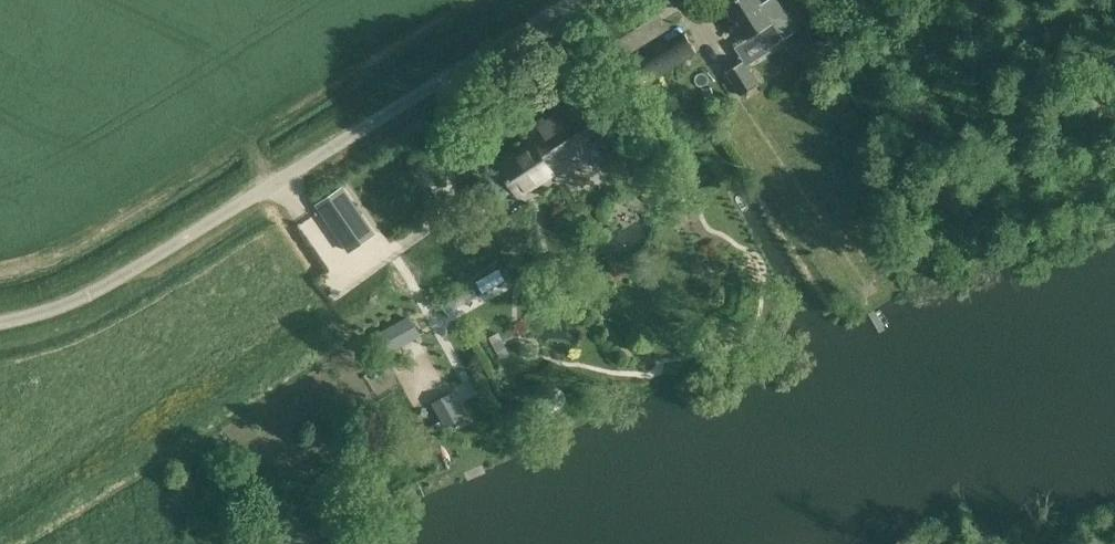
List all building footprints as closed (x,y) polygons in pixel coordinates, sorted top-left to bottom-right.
[(625,56),(670,28),(653,0),(647,0),(606,25),(625,56)] [(773,47),(796,32),(776,0),(767,0),(762,3),(760,0),(733,0),(726,4),(748,39),(762,30),(773,47)] [(666,33),(657,38),(660,44),(669,39),(666,33)] [(656,78),(697,52),(686,34),(644,59),(656,78)] [(805,39),(798,55),(815,62),(822,46),(805,39)] [(642,58),(636,61),(645,76),(651,72),(642,58)] [(744,60),(727,71),(738,90),(741,94),(758,84),(755,79),(750,71),(744,60)] [(616,155),(601,133),(579,100),(539,127),(546,137),(536,143),(536,142),(500,166),(519,196),(555,173),(549,164),(559,157),(561,160),(584,144),(600,167),(616,155)] [(423,161),(412,169),(423,185),(434,177),(423,161)] [(343,186),(316,204),(350,253),(376,235),(343,186)] [(500,269),(476,282),(483,294),(506,280),(500,269)] [(410,316),(374,336),(385,356),(421,336),(410,316)]
